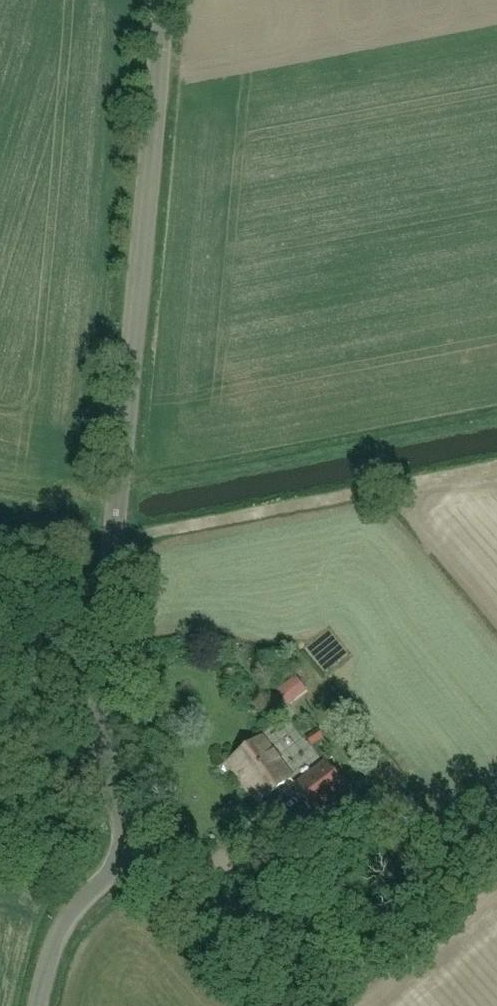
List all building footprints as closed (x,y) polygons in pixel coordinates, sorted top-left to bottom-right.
[(290,707),(306,695),(294,680),(279,692),(290,707)] [(308,739),(313,746),(324,739),(319,731),(308,739)] [(261,801),(293,777),(263,737),(231,761),(261,801)] [(346,788),(326,762),(294,786),(314,812),(346,788)]
